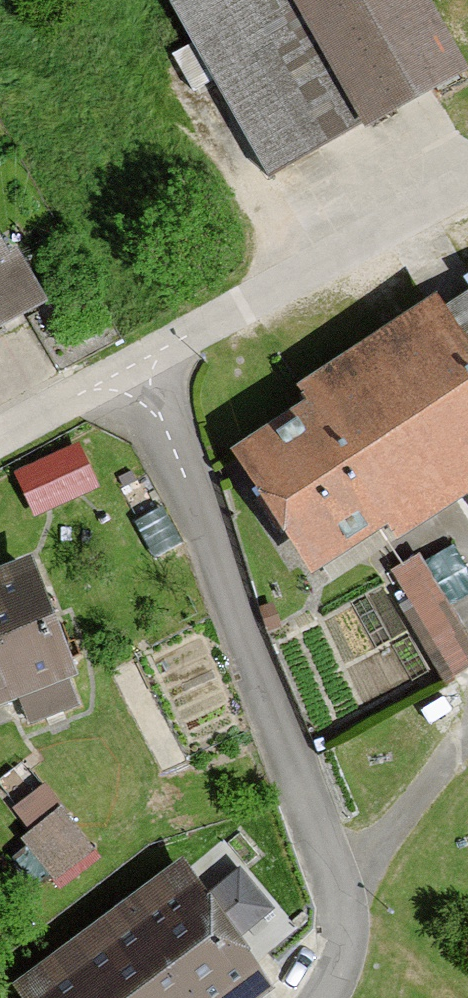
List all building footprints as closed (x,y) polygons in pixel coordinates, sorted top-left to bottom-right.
[(163,7),(263,178),(448,72),(406,0),(176,0),(163,7)] [(18,306),(0,275),(0,316),(18,306)] [(219,451),(299,573),(374,524),(385,541),(454,496),(467,517),(467,275),(287,391),(295,402),(219,451)] [(80,449),(16,475),(34,519),(98,493),(80,449)] [(437,546),(401,558),(438,669),(467,659),(467,640),(437,546)] [(0,577),(0,699),(10,696),(21,724),(79,702),(25,567),(0,577)] [(61,874),(101,844),(64,794),(24,824),(61,874)] [(6,987),(14,997),(239,997),(263,980),(175,862),(6,987)]
